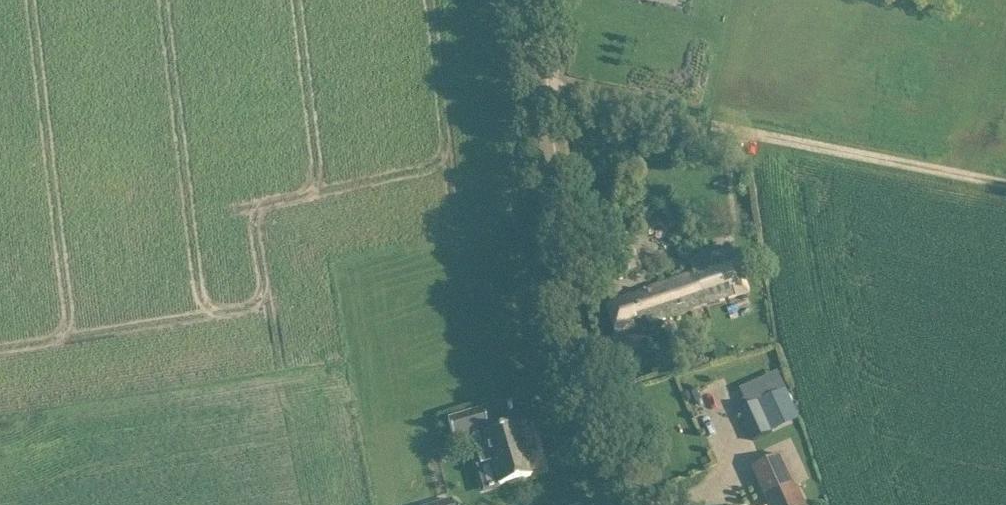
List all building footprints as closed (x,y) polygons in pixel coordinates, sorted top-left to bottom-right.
[(616,277),(641,270),(631,233),(606,242),(616,277)] [(733,247),(691,261),(696,276),(705,303),(747,289),(733,247)] [(627,299),(608,306),(617,333),(636,326),(705,303),(696,276),(627,299)] [(786,389),(739,411),(753,441),(800,419),(786,389)] [(482,409),(447,420),(453,437),(487,427),(482,409)] [(515,424),(483,434),(486,444),(475,448),(480,465),(492,462),(499,486),(531,476),(525,458),(528,458),(523,441),(520,442),(515,424)] [(782,454),(752,468),(769,504),(805,504),(782,454)]
